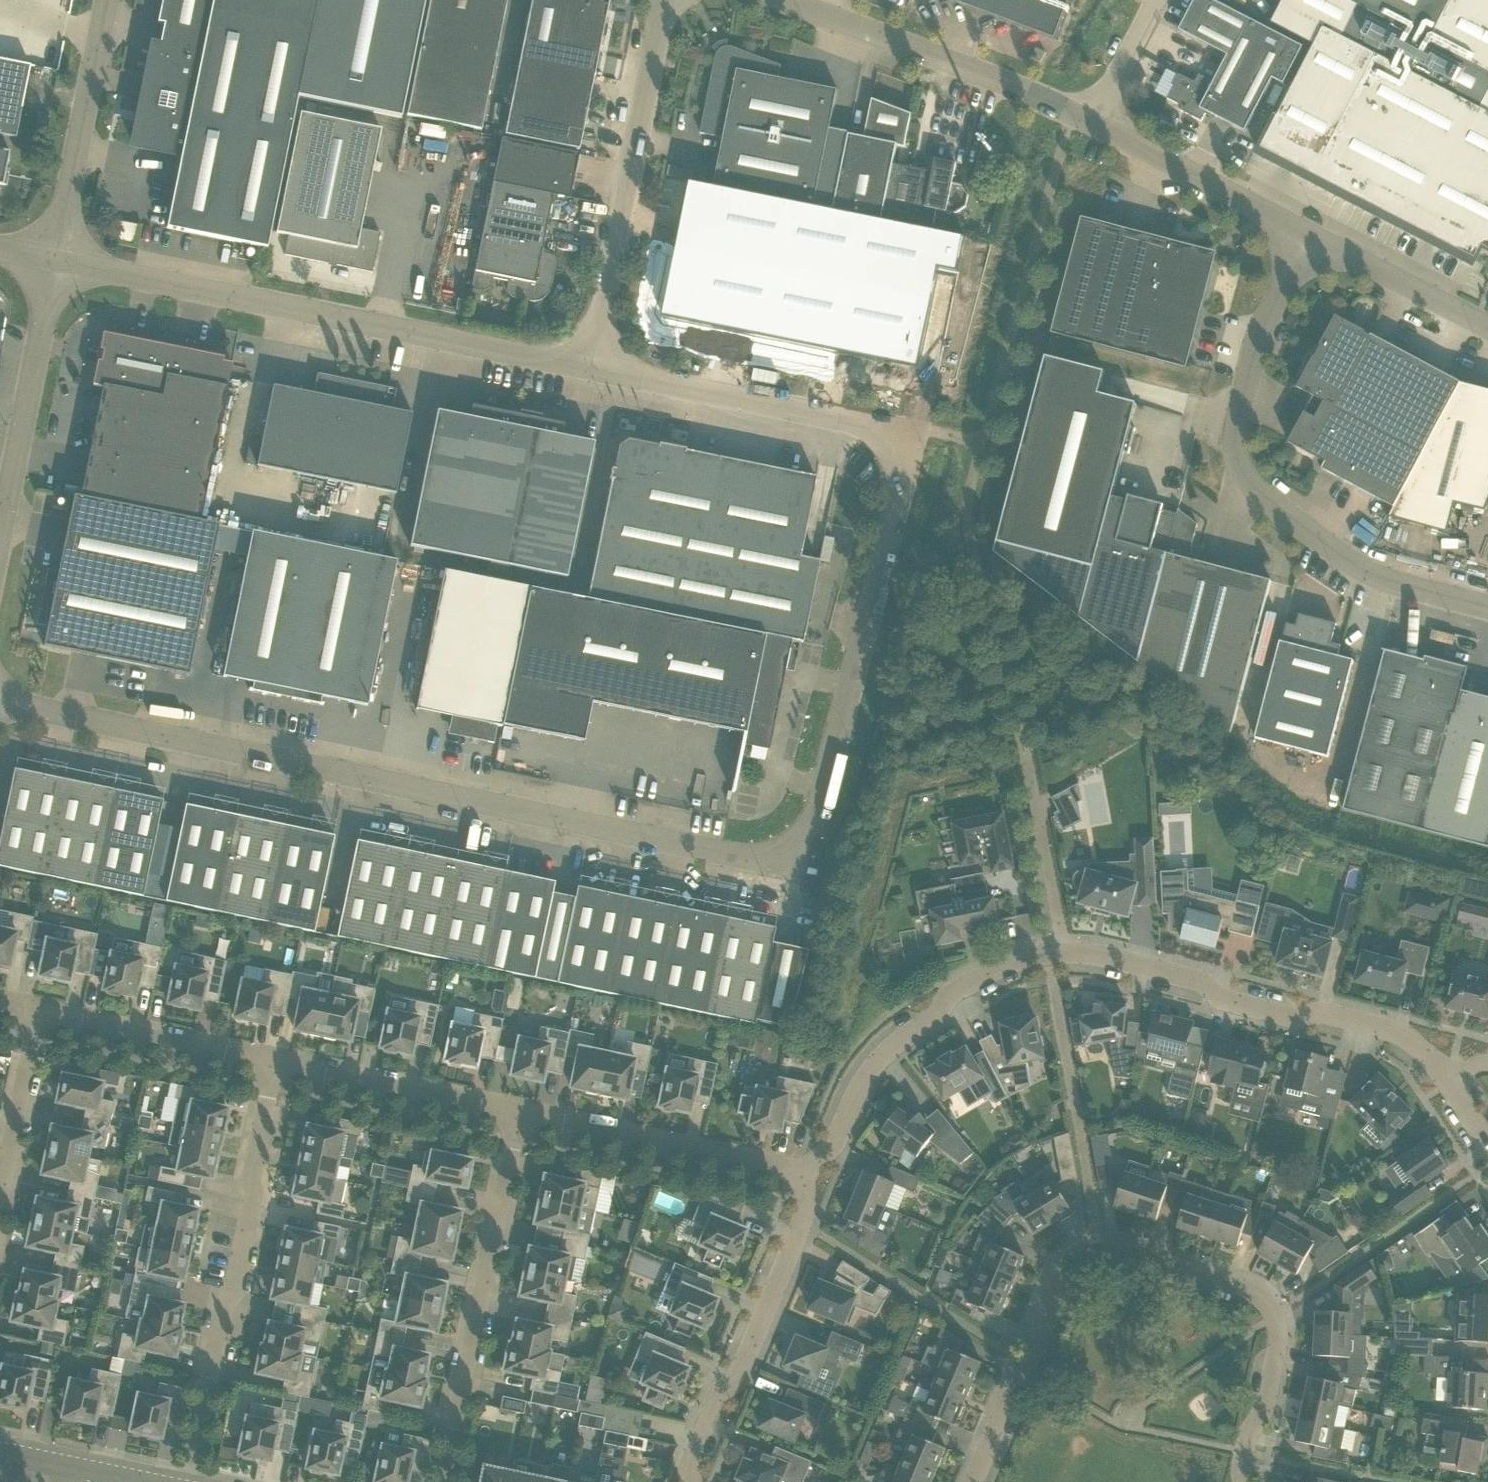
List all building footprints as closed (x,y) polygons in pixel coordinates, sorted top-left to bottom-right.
[(133,145),(176,154),(177,150),(182,151),(167,228),(267,248),(298,97),(401,117),(425,0),(163,0),(158,22),(164,23),(161,42),(154,40),(153,45),(139,113),(135,112),(134,121),(137,122),(133,145)] [(406,115),(481,130),(507,0),(430,0),(406,115)] [(594,75),(609,0),(607,0),(531,0),(519,60),(594,75)] [(1056,40),(1070,0),(954,0),(1056,40)] [(1213,82),(1199,109),(1206,112),(1245,132),(1273,78),(1284,84),(1303,47),(1247,17),(1213,0),(1194,0),(1179,30),(1227,55),(1213,82)] [(1257,155),(1470,265),(1480,245),(1483,246),(1485,242),(1487,244),(1487,103),(1484,111),(1342,37),(1358,6),(1346,0),(1285,0),(1272,25),(1315,47),(1257,155)] [(1487,103),(1487,0),(1455,0),(1432,44),(1358,6),(1342,37),(1484,111),(1487,103)] [(1358,6),(1432,44),(1455,0),(1346,0),(1358,6)] [(716,57),(700,133),(724,138),(714,186),(814,206),(822,208),(834,210),(849,134),(850,132),(830,128),(838,90),(779,78),(781,65),(733,47),(728,46),(722,48),(718,52),(716,57)] [(1036,48),(1032,57),(1041,62),(1045,53),(1036,48)] [(15,137),(30,65),(0,59),(0,134),(15,137)] [(579,149),(594,75),(519,60),(504,134),(579,149)] [(1135,69),(1130,78),(1140,84),(1145,74),(1135,69)] [(1199,109),(1213,82),(1199,74),(1195,82),(1180,74),(1167,98),(1182,106),(1180,110),(1180,111),(1201,122),(1206,112),(1199,109)] [(849,134),(834,210),(882,220),(883,213),(894,164),(898,145),(905,147),(908,134),(910,123),(912,114),(872,99),(864,138),(850,136),(851,134),(849,134)] [(288,235),(284,254),(372,272),(380,233),(360,229),(381,129),(300,113),(276,232),(288,235)] [(38,115),(36,125),(47,127),(49,117),(38,115)] [(910,123),(908,134),(918,136),(920,125),(910,123)] [(493,183),(553,195),(569,199),(578,154),(559,150),(502,138),(493,183)] [(7,185),(10,169),(6,168),(10,151),(0,149),(0,184),(7,185)] [(894,164),(883,213),(934,224),(937,209),(956,213),(966,206),(969,195),(962,184),(953,183),(956,163),(935,159),(933,172),(894,164)] [(978,161),(975,172),(995,177),(998,166),(978,161)] [(676,251),(663,318),(762,338),(857,357),(919,370),(932,308),(940,269),(958,273),(966,237),(882,220),(834,210),(822,208),(814,206),(714,186),(690,181),(676,251)] [(546,226),(553,195),(493,183),(486,213),(475,269),(471,289),(480,290),(482,291),(483,291),(485,290),(487,289),(489,288),(490,286),(491,285),(491,283),(493,275),(509,278),(507,281),(506,284),(506,286),(506,289),(508,292),(509,294),(512,296),(514,297),(529,301),(533,301),(537,301),(539,300),(542,299),(545,297),(547,294),(549,291),(550,288),(551,286),(555,266),(555,264),(555,262),(555,260),(554,258),(553,257),(551,256),(549,255),(547,254),(541,253),(546,226)] [(1217,253),(1194,247),(1082,217),(1051,333),(1186,368),(1217,253)] [(1389,517),(1461,383),(1371,335),(1370,336),(1365,333),(1366,332),(1336,316),(1320,346),(1321,347),(1315,358),(1313,357),(1297,387),(1313,396),(1288,442),(1325,462),(1322,469),(1394,507),(1389,517)] [(102,387),(80,497),(200,521),(228,383),(232,363),(222,361),(223,357),(103,333),(100,349),(103,349),(101,361),(98,360),(93,385),(102,387)] [(1104,371),(1046,356),(997,542),(1094,567),(1111,499),(1124,452),(1129,453),(1135,428),(1130,427),(1136,403),(1099,394),(1104,371)] [(389,387),(388,387),(374,384),(357,381),(356,381),(335,376),(317,373),(315,381),(313,393),(273,385),(269,404),(257,465),(396,493),(408,432),(412,413),(392,408),(394,399),(387,397),(389,387)] [(1389,517),(1446,532),(1454,503),(1485,511),(1487,503),(1487,390),(1461,383),(1389,517)] [(567,577),(594,442),(561,435),(564,423),(472,405),(470,417),(437,410),(409,545),(567,577)] [(587,599),(800,641),(802,642),(819,560),(800,557),(816,477),(685,450),(686,448),(659,443),(658,447),(643,444),(644,442),(628,439),(618,445),(613,468),(611,468),(609,478),(611,479),(587,599)] [(43,594),(37,623),(48,626),(43,645),(71,651),(189,675),(193,655),(214,549),(247,556),(251,533),(218,526),(219,524),(200,521),(80,497),(74,495),(73,500),(59,571),(48,569),(44,587),(47,588),(46,594),(43,594)] [(1111,499),(1094,567),(997,542),(995,552),(1139,662),(1177,516),(1160,511),(1162,503),(1131,495),(1129,503),(1111,499)] [(1231,734),(1266,600),(1271,581),(1197,561),(1199,556),(1188,553),(1190,547),(1191,548),(1198,524),(1180,510),(1180,509),(1179,508),(1177,516),(1139,662),(1231,734)] [(226,657),(222,676),(253,682),(252,689),(249,688),(248,689),(280,696),(281,693),(286,694),(292,695),(291,698),(323,704),(323,703),(320,703),(321,696),(367,705),(367,704),(352,701),(356,681),(381,559),(396,562),(397,560),(317,544),(252,531),(251,533),(247,556),(226,657)] [(443,570),(419,689),(416,709),(417,709),(418,705),(452,712),(451,720),(453,720),(451,730),(479,736),(479,739),(488,740),(488,741),(494,743),(497,725),(501,726),(503,720),(530,587),(443,570)] [(738,756),(765,761),(767,749),(768,750),(787,656),(796,658),(800,641),(530,587),(503,720),(584,737),(591,702),(743,732),(738,756)] [(1329,757),(1349,679),(1354,660),(1338,656),(1341,645),(1331,643),(1336,624),(1299,614),(1295,632),(1287,630),(1288,624),(1287,624),(1282,642),(1280,641),(1276,661),(1255,738),(1329,757)] [(1385,650),(1344,809),(1487,847),(1487,697),(1462,690),(1468,668),(1425,657),(1424,661),(1385,650)] [(0,836),(0,866),(44,876),(64,779),(14,769),(0,836)] [(44,876),(93,886),(113,789),(64,779),(44,876)] [(1079,783),(1051,798),(1058,811),(1054,813),(1055,815),(1057,819),(1056,820),(1059,826),(1060,825),(1063,831),(1082,821),(1078,802),(1082,800),(1079,783)] [(113,789),(93,886),(143,896),(163,800),(113,789)] [(1167,804),(1159,804),(1160,816),(1168,815),(1167,804)] [(215,911),(235,815),(185,805),(165,901),(215,911)] [(952,823),(957,847),(961,867),(983,862),(990,860),(992,871),(992,872),(1014,868),(1012,856),(1013,856),(1013,854),(1012,854),(1010,847),(1011,846),(1011,845),(1010,845),(1003,813),(952,823)] [(235,815),(215,911),(264,922),(284,825),(235,815)] [(284,825),(264,922),(314,932),(334,836),(284,825)] [(1128,916),(1132,901),(1138,903),(1138,906),(1157,905),(1154,837),(1135,838),(1136,863),(1120,864),(1116,879),(1083,870),(1078,871),(1074,875),(1073,880),(1074,885),(1078,889),(1083,890),(1080,903),(1096,907),(1095,913),(1110,917),(1112,912),(1128,916)] [(337,937),(386,947),(407,851),(357,841),(337,937)] [(455,861),(407,851),(386,947),(435,957),(455,861)] [(504,871),(455,861),(435,957),(484,968),(504,871)] [(1252,937),(1257,917),(1260,906),(1264,890),(1241,885),(1236,906),(1227,904),(1228,903),(1212,899),(1212,898),(1195,893),(1194,895),(1193,894),(1193,895),(1189,894),(1188,869),(1178,870),(1177,871),(1161,871),(1163,914),(1170,914),(1171,930),(1183,933),(1181,939),(1204,945),(1216,948),(1217,944),(1215,944),(1217,937),(1218,937),(1222,924),(1230,926),(1229,931),(1252,937)] [(554,882),(504,871),(484,968),(557,983),(575,897),(552,892),(554,882)] [(984,873),(951,879),(952,885),(916,892),(921,917),(935,915),(936,923),(934,924),(935,928),(936,928),(939,941),(938,941),(938,945),(963,940),(960,928),(969,926),(970,928),(999,923),(994,898),(989,899),(984,873)] [(557,983),(607,993),(627,897),(577,886),(575,897),(557,983)] [(75,887),(74,892),(70,909),(93,915),(98,893),(75,887)] [(1350,941),(1361,898),(1345,894),(1334,937),(1350,941)] [(1441,923),(1443,916),(1446,916),(1450,898),(1438,895),(1438,898),(1418,894),(1413,915),(1441,923)] [(607,993),(656,1003),(676,907),(627,897),(607,993)] [(1455,897),(1451,912),(1459,914),(1462,903),(1463,899),(1455,897)] [(1459,914),(1458,918),(1467,921),(1471,906),(1462,903),(1459,914)] [(1324,976),(1329,957),(1333,942),(1289,931),(1293,913),(1265,906),(1257,936),(1283,942),(1277,964),(1324,976)] [(656,1003),(705,1014),(725,917),(676,907),(656,1003)] [(5,969),(8,967),(9,967),(15,941),(28,943),(32,924),(33,917),(9,912),(5,930),(0,929),(0,968),(5,969)] [(198,913),(195,926),(208,928),(210,916),(198,913)] [(725,917),(705,1014),(754,1024),(755,1020),(787,1027),(808,950),(772,942),(775,928),(725,917)] [(238,927),(236,937),(242,939),(247,936),(249,929),(238,927)] [(38,976),(41,977),(43,979),(52,981),(55,980),(69,983),(72,972),(88,975),(89,971),(92,959),(97,934),(68,928),(64,943),(46,939),(42,956),(38,976)] [(250,929),(247,941),(258,943),(261,932),(250,929)] [(107,970),(103,990),(106,990),(108,993),(117,995),(119,993),(134,996),(136,985),(153,989),(157,969),(162,947),(132,941),(114,937),(110,952),(107,970)] [(1423,976),(1427,957),(1430,947),(1402,940),(1397,960),(1363,952),(1355,982),(1400,993),(1405,972),(1423,976)] [(167,1003),(171,1004),(172,1006),(181,1008),(184,1006),(199,1010),(201,999),(218,1002),(226,961),(197,955),(194,970),(175,966),(171,983),(167,1003)] [(92,959),(89,971),(99,973),(101,961),(92,959)] [(433,962),(430,975),(444,978),(447,965),(433,962)] [(267,1013),(283,1016),(293,971),(292,971),(291,975),(263,969),(260,984),(242,980),(234,1017),(237,1018),(239,1020),(248,1022),(250,1020),(265,1024),(267,1013)] [(293,971),(283,1016),(284,1016),(288,998),(300,1000),(294,1029),(307,1032),(309,1035),(321,1037),(330,995),(314,992),(317,976),(293,971)] [(450,971),(448,981),(457,983),(459,973),(450,971)] [(1446,1007),(1487,1018),(1487,980),(1455,972),(1451,988),(1446,1007)] [(330,995),(321,1037),(334,1040),(336,1038),(350,1041),(356,1012),(369,1015),(374,989),(351,984),(351,980),(334,976),(330,995)] [(518,1010),(524,980),(511,977),(505,1007),(518,1010)] [(494,990),(491,1007),(494,1012),(502,1014),(506,992),(494,990)] [(430,1047),(434,1027),(438,1005),(409,999),(406,1014),(387,1010),(380,1047),(383,1048),(384,1051),(393,1053),(396,1051),(411,1054),(413,1043),(430,1047)] [(1071,1018),(1070,1018),(1075,1047),(1095,1043),(1109,1041),(1124,1038),(1125,1026),(1127,1006),(1104,1003),(1104,1005),(1095,1004),(1095,1006),(1091,1006),(1091,1007),(1088,1011),(1086,1011),(1087,1015),(1083,1015),(1085,1021),(1072,1024),(1071,1018)] [(452,1024),(448,1041),(444,1061),(447,1062),(449,1064),(458,1066),(460,1064),(475,1067),(477,1057),(494,1060),(498,1040),(503,1019),(473,1013),(470,1028),(452,1024)] [(1168,1094),(1191,1100),(1200,1067),(1205,1048),(1187,1043),(1192,1026),(1186,1024),(1185,1026),(1179,1024),(1180,1020),(1155,1013),(1150,1035),(1152,1035),(1148,1049),(1144,1065),(1173,1073),(1168,1094)] [(659,1017),(658,1022),(661,1026),(666,1027),(671,1024),(672,1019),(669,1015),(664,1014),(659,1017)] [(1001,1053),(989,1059),(1009,1097),(1024,1089),(1018,1076),(1029,1070),(1028,1061),(1043,1058),(1042,1051),(1046,1050),(1043,1036),(1039,1037),(1036,1018),(1028,1020),(1027,1017),(1010,1020),(1011,1023),(1002,1025),(1008,1054),(1003,1055),(1001,1053)] [(727,1027),(724,1042),(738,1045),(741,1030),(727,1027)] [(561,1074),(565,1056),(564,1056),(568,1033),(540,1028),(537,1043),(518,1039),(510,1075),(514,1076),(515,1078),(524,1080),(527,1078),(542,1081),(544,1070),(561,1074)] [(585,1093),(598,1095),(607,1053),(590,1050),(593,1035),(568,1030),(568,1033),(564,1056),(565,1056),(576,1058),(570,1087),(583,1090),(585,1093)] [(1259,1082),(1267,1052),(1248,1048),(1247,1049),(1242,1047),(1239,1043),(1219,1038),(1209,1074),(1213,1075),(1211,1082),(1237,1088),(1235,1098),(1264,1106),(1269,1085),(1259,1082)] [(607,1053),(598,1095),(610,1098),(613,1096),(626,1099),(632,1070),(645,1073),(651,1046),(626,1042),(623,1057),(607,1053)] [(1008,1097),(989,1059),(984,1050),(983,1051),(987,1059),(976,1065),(966,1048),(953,1056),(952,1054),(949,1055),(949,1056),(943,1059),(940,1060),(942,1063),(928,1071),(930,1074),(928,1075),(935,1088),(938,1086),(945,1099),(958,1091),(971,1084),(980,1099),(985,1096),(991,1092),(996,1102),(1006,1096),(1007,1098),(1009,1097),(1008,1097)] [(1122,1049),(1111,1048),(1116,1077),(1133,1079),(1137,1051),(1122,1049)] [(1294,1069),(1290,1068),(1285,1088),(1282,1099),(1287,1107),(1302,1111),(1319,1115),(1335,1120),(1341,1096),(1326,1093),(1332,1070),(1331,1069),(1330,1073),(1326,1071),(1330,1058),(1318,1055),(1298,1050),(1294,1069)] [(691,1101),(708,1105),(717,1064),(687,1057),(684,1073),(666,1069),(658,1106),(661,1106),(663,1109),(672,1111),(674,1109),(689,1112),(691,1101)] [(740,1094),(736,1112),(750,1115),(748,1125),(751,1125),(753,1128),(762,1130),(765,1128),(779,1131),(781,1120),(798,1124),(814,1085),(826,1088),(835,1064),(801,1057),(796,1080),(777,1076),(774,1091),(756,1088),(754,1097),(740,1094)] [(86,1108),(83,1120),(109,1126),(114,1102),(99,1099),(102,1083),(62,1074),(60,1086),(57,1088),(55,1097),(57,1099),(56,1102),(86,1108)] [(1379,1074),(1365,1088),(1351,1102),(1387,1138),(1399,1126),(1401,1128),(1411,1118),(1408,1116),(1412,1112),(1392,1092),(1395,1089),(1379,1074)] [(203,1090),(177,1085),(174,1099),(177,1099),(173,1122),(186,1125),(222,1132),(222,1131),(225,1129),(227,1120),(225,1117),(227,1108),(201,1103),(203,1090)] [(924,1127),(929,1123),(915,1106),(914,1107),(915,1109),(907,1115),(906,1114),(902,1111),(901,1112),(899,1110),(892,1119),(891,1119),(882,1131),(889,1136),(883,1150),(902,1158),(905,1148),(917,1157),(930,1141),(934,1135),(924,1127)] [(1120,1112),(1113,1119),(1113,1127),(1128,1125),(1129,1112),(1120,1112)] [(152,1118),(139,1115),(137,1127),(149,1130),(152,1118)] [(121,1117),(119,1127),(131,1130),(133,1120),(121,1117)] [(354,1160),(362,1123),(336,1118),(333,1131),(307,1125),(305,1134),(302,1136),(301,1145),(302,1147),(302,1149),(338,1156),(338,1157),(352,1160),(354,1160)] [(46,1150),(86,1159),(89,1146),(104,1149),(109,1126),(83,1120),(81,1132),(51,1126),(49,1135),(47,1137),(45,1146),(47,1148),(46,1150)] [(217,1155),(222,1132),(186,1125),(173,1122),(168,1145),(181,1148),(217,1155)] [(1171,1122),(1166,1135),(1179,1139),(1183,1126),(1171,1122)] [(1187,1125),(1183,1138),(1203,1144),(1207,1131),(1187,1125)] [(934,1144),(961,1164),(974,1153),(954,1128),(941,1138),(934,1144)] [(1031,1144),(1025,1132),(1007,1141),(1014,1154),(1031,1144)] [(1070,1133),(1069,1133),(1054,1138),(1062,1181),(1078,1178),(1070,1133)] [(1103,1135),(1090,1137),(1093,1151),(1106,1149),(1109,1148),(1107,1134),(1103,1135)] [(446,1141),(434,1138),(432,1148),(444,1151),(446,1141)] [(1400,1216),(1432,1193),(1425,1182),(1449,1165),(1430,1138),(1397,1161),(1413,1183),(1389,1199),(1400,1216)] [(147,1179),(157,1180),(164,1182),(183,1186),(199,1189),(202,1177),(212,1179),(214,1170),(216,1168),(218,1159),(217,1156),(217,1155),(181,1148),(176,1170),(160,1166),(160,1168),(150,1166),(147,1179)] [(302,1149),(297,1172),(333,1179),(336,1166),(350,1169),(352,1160),(338,1157),(338,1156),(302,1149)] [(68,1192),(94,1198),(99,1174),(101,1162),(86,1159),(46,1150),(41,1174),(70,1180),(68,1192)] [(413,1164),(408,1188),(434,1193),(436,1181),(465,1187),(466,1185),(469,1183),(471,1174),(469,1171),(471,1160),(425,1150),(422,1166),(413,1164)] [(1220,1165),(1227,1167),(1239,1171),(1243,1162),(1223,1156),(1220,1165)] [(1136,1213),(1146,1180),(1150,1168),(1129,1161),(1115,1206),(1136,1213)] [(384,1166),(372,1163),(369,1176),(382,1178),(384,1166)] [(1109,1163),(1097,1165),(1096,1165),(1100,1188),(1113,1186),(1109,1163)] [(856,1195),(885,1207),(895,1184),(915,1192),(921,1178),(891,1166),(886,1179),(866,1171),(856,1195)] [(539,1199),(594,1211),(602,1174),(576,1168),(573,1181),(544,1175),(542,1184),(539,1186),(537,1195),(539,1198),(539,1199)] [(328,1202),(333,1179),(297,1172),(297,1173),(294,1175),(292,1184),(294,1186),(292,1195),(318,1201),(316,1213),(342,1219),(345,1205),(328,1202)] [(1167,1181),(1179,1185),(1182,1179),(1183,1176),(1170,1172),(1167,1181)] [(1033,1177),(1027,1181),(1053,1223),(1059,1219),(1061,1221),(1072,1215),(1070,1212),(1072,1211),(1054,1181),(1043,1188),(1033,1177)] [(1173,1205),(1183,1208),(1177,1226),(1198,1233),(1208,1202),(1212,1190),(1182,1179),(1179,1185),(1173,1205)] [(1033,1235),(1053,1223),(1027,1181),(1021,1185),(1018,1180),(1004,1189),(1006,1193),(995,1199),(1008,1210),(1014,1216),(1018,1211),(1033,1235)] [(1146,1180),(1136,1213),(1157,1220),(1168,1187),(1146,1180)] [(635,1182),(634,1189),(638,1197),(645,1198),(648,1185),(635,1182)] [(156,1226),(192,1234),(193,1232),(195,1231),(197,1221),(195,1219),(197,1210),(171,1205),(174,1192),(148,1186),(145,1200),(161,1204),(156,1226)] [(661,1187),(655,1204),(672,1210),(678,1194),(661,1187)] [(415,1227),(456,1235),(460,1211),(431,1205),(434,1193),(408,1188),(405,1201),(420,1204),(415,1227)] [(1208,1202),(1198,1233),(1217,1239),(1228,1208),(1232,1196),(1212,1190),(1208,1202)] [(31,1222),(71,1231),(74,1218),(89,1221),(94,1198),(68,1192),(65,1204),(36,1198),(34,1207),(32,1209),(30,1218),(31,1221),(31,1222)] [(1232,1196),(1228,1208),(1217,1239),(1238,1246),(1242,1233),(1252,1236),(1260,1211),(1250,1208),(1252,1201),(1232,1194),(1232,1196)] [(744,1203),(702,1195),(691,1221),(705,1227),(698,1245),(707,1248),(702,1261),(719,1268),(724,1255),(733,1259),(734,1256),(737,1255),(741,1246),(739,1244),(745,1230),(735,1226),(744,1203)] [(858,1246),(880,1260),(888,1247),(875,1239),(878,1231),(876,1230),(885,1207),(856,1195),(846,1219),(866,1227),(858,1246)] [(560,1242),(586,1247),(594,1211),(539,1199),(533,1223),(563,1230),(560,1242)] [(1014,1216),(1008,1210),(995,1199),(987,1209),(1006,1226),(1014,1216)] [(1261,1211),(1273,1215),(1276,1206),(1264,1202),(1261,1211)] [(987,1209),(979,1219),(984,1224),(997,1235),(998,1236),(1006,1226),(987,1209)] [(1258,1253),(1278,1264),(1300,1224),(1298,1222),(1301,1219),(1288,1212),(1286,1215),(1281,1212),(1274,1223),(1275,1224),(1258,1253)] [(1454,1289),(1487,1279),(1487,1278),(1479,1265),(1487,1258),(1487,1236),(1481,1226),(1473,1232),(1465,1219),(1454,1227),(1445,1215),(1414,1236),(1427,1255),(1434,1250),(1434,1251),(1440,1255),(1447,1257),(1454,1256),(1466,1274),(1451,1284),(1454,1289)] [(281,1239),(279,1248),(281,1250),(280,1252),(326,1262),(330,1239),(337,1240),(340,1227),(314,1221),(311,1234),(305,1232),(285,1228),(283,1237),(281,1239)] [(1301,1224),(1300,1224),(1278,1264),(1297,1274),(1307,1257),(1310,1252),(1315,1255),(1317,1258),(1312,1261),(1319,1272),(1349,1252),(1337,1235),(1333,1238),(1326,1243),(1315,1237),(1319,1230),(1302,1221),(1301,1224)] [(53,1264),(79,1270),(84,1246),(69,1243),(71,1231),(31,1222),(26,1246),(55,1252),(53,1264)] [(156,1226),(145,1224),(140,1247),(152,1249),(188,1256),(192,1234),(156,1226)] [(973,1250),(970,1258),(1016,1276),(1024,1256),(994,1243),(997,1235),(984,1224),(973,1250)] [(393,1260),(419,1266),(421,1254),(450,1260),(452,1250),(455,1249),(457,1240),(455,1237),(456,1235),(415,1227),(413,1240),(397,1237),(393,1259),(393,1260)] [(128,1231),(116,1229),(113,1241),(125,1243),(128,1231)] [(586,1247),(560,1242),(558,1253),(529,1247),(527,1256),(524,1258),(522,1267),(524,1270),(523,1271),(564,1280),(569,1281),(574,1258),(582,1260),(584,1260),(584,1256),(586,1247)] [(188,1256),(152,1249),(152,1250),(140,1247),(138,1249),(134,1268),(135,1269),(134,1275),(126,1273),(124,1280),(159,1287),(161,1276),(183,1280),(185,1271),(187,1270),(189,1261),(187,1258),(188,1256)] [(943,1247),(937,1261),(946,1264),(952,1251),(943,1247)] [(1388,1249),(1377,1256),(1382,1273),(1394,1269),(1394,1268),(1388,1249)] [(280,1252),(276,1275),(311,1282),(321,1284),(326,1262),(280,1252)] [(1016,1276),(970,1258),(967,1265),(980,1273),(976,1282),(1008,1296),(1016,1276)] [(416,1277),(419,1266),(393,1260),(390,1273),(405,1276),(400,1299),(440,1308),(445,1283),(416,1277)] [(863,1290),(870,1278),(843,1261),(834,1276),(838,1279),(834,1286),(820,1281),(809,1308),(827,1316),(846,1324),(853,1306),(876,1316),(886,1300),(875,1295),(863,1290)] [(713,1279),(674,1263),(662,1290),(676,1296),(669,1314),(678,1318),(673,1330),(690,1338),(695,1325),(704,1328),(705,1325),(708,1324),(712,1316),(710,1313),(716,1299),(706,1295),(713,1279)] [(1317,1311),(1316,1333),(1352,1335),(1352,1336),(1361,1336),(1362,1319),(1356,1313),(1353,1312),(1354,1295),(1378,1279),(1367,1263),(1336,1285),(1335,1312),(1317,1311)] [(16,1294),(56,1303),(56,1302),(54,1302),(56,1289),(74,1293),(79,1270),(53,1264),(50,1276),(24,1271),(23,1272),(21,1274),(19,1283),(20,1285),(19,1294),(16,1294)] [(564,1280),(523,1271),(518,1296),(548,1302),(545,1314),(571,1319),(576,1296),(561,1293),(564,1280)] [(297,1316),(324,1322),(326,1309),(307,1305),(311,1282),(276,1275),(275,1276),(273,1278),(271,1287),(273,1289),(271,1298),(300,1305),(297,1316)] [(358,1292),(360,1280),(348,1277),(345,1289),(358,1292)] [(140,1320),(140,1321),(181,1330),(181,1329),(178,1328),(180,1319),(183,1318),(184,1309),(183,1306),(183,1305),(156,1299),(159,1287),(124,1280),(123,1285),(132,1287),(128,1305),(146,1309),(143,1321),(140,1320)] [(957,1289),(951,1304),(973,1318),(978,1307),(1000,1316),(1008,1296),(976,1282),(972,1292),(957,1289)] [(56,1303),(16,1294),(16,1296),(13,1298),(11,1307),(13,1309),(10,1321),(40,1327),(37,1340),(42,1341),(54,1344),(63,1346),(68,1322),(53,1318),(56,1303)] [(1469,1341),(1487,1342),(1487,1296),(1476,1295),(1475,1300),(1460,1299),(1457,1341),(1469,1341)] [(902,1298),(898,1305),(915,1312),(917,1307),(902,1298)] [(380,1319),(378,1332),(404,1338),(406,1326),(435,1332),(437,1323),(440,1321),(442,1312),(440,1309),(440,1308),(400,1299),(395,1322),(380,1319)] [(620,1305),(612,1303),(608,1316),(622,1322),(628,1308),(620,1305)] [(571,1319),(545,1314),(543,1326),(516,1320),(516,1321),(513,1323),(511,1332),(513,1335),(511,1343),(508,1343),(508,1344),(549,1352),(549,1351),(546,1351),(549,1338),(566,1342),(571,1319)] [(319,1345),(324,1322),(297,1316),(295,1328),(268,1322),(268,1324),(265,1326),(264,1335),(265,1337),(263,1347),(301,1355),(301,1354),(299,1353),(301,1341),(319,1345)] [(1396,1354),(1425,1355),(1432,1356),(1433,1338),(1420,1338),(1421,1332),(1412,1332),(1413,1317),(1394,1316),(1396,1354)] [(180,1331),(181,1330),(140,1321),(137,1337),(122,1334),(117,1358),(124,1359),(133,1361),(143,1363),(146,1350),(175,1356),(177,1344),(180,1343),(182,1334),(180,1331)] [(923,1363),(940,1370),(972,1383),(981,1362),(959,1353),(964,1341),(942,1327),(932,1351),(929,1349),(923,1363)] [(791,1351),(788,1350),(783,1362),(786,1363),(785,1366),(799,1372),(798,1374),(801,1376),(797,1386),(824,1397),(841,1356),(857,1362),(864,1344),(833,1331),(826,1347),(797,1336),(791,1351)] [(404,1338),(378,1332),(373,1355),(390,1359),(388,1371),(385,1371),(385,1372),(425,1380),(425,1379),(423,1379),(425,1370),(427,1368),(429,1359),(427,1357),(428,1355),(401,1350),(404,1338)] [(649,1387),(644,1399),(661,1407),(666,1394),(675,1397),(676,1395),(679,1393),(683,1385),(682,1382),(687,1368),(677,1364),(684,1348),(645,1332),(633,1359),(648,1365),(640,1383),(649,1387)] [(1348,1357),(1347,1373),(1366,1378),(1369,1365),(1366,1364),(1367,1336),(1361,1336),(1352,1336),(1352,1335),(1316,1333),(1315,1356),(1348,1357)] [(42,1341),(40,1352),(52,1354),(54,1344),(42,1341)] [(545,1368),(549,1352),(508,1344),(508,1345),(505,1347),(504,1356),(505,1359),(503,1370),(532,1376),(529,1389),(532,1390),(555,1395),(560,1371),(545,1368)] [(258,1361),(255,1373),(284,1379),(282,1392),(285,1393),(300,1396),(301,1396),(308,1398),(313,1373),(298,1370),(301,1355),(298,1354),(263,1347),(261,1346),(260,1348),(258,1349),(256,1358),(258,1361)] [(43,1359),(23,1354),(20,1369),(2,1365),(0,1374),(0,1406),(8,1408),(10,1406),(25,1409),(27,1398),(44,1402),(48,1382),(53,1361),(43,1359)] [(1432,1356),(1425,1355),(1424,1374),(1436,1375),(1436,1377),(1449,1378),(1448,1407),(1484,1409),(1486,1373),(1473,1373),(1473,1358),(1437,1356),(1432,1356)] [(124,1359),(121,1371),(131,1373),(133,1361),(124,1359)] [(910,1367),(901,1364),(896,1376),(904,1380),(910,1367)] [(112,1416),(116,1396),(120,1375),(91,1369),(88,1384),(70,1380),(66,1397),(62,1417),(65,1417),(67,1420),(76,1422),(78,1420),(93,1423),(95,1412),(112,1416)] [(932,1391),(964,1404),(972,1383),(940,1370),(936,1381),(921,1378),(918,1385),(932,1391)] [(1310,1377),(1306,1398),(1338,1405),(1349,1407),(1349,1408),(1352,1408),(1353,1405),(1353,1406),(1357,1389),(1359,1389),(1361,1377),(1366,1378),(1347,1373),(1330,1370),(1328,1381),(1310,1377)] [(362,1408),(368,1409),(388,1413),(390,1400),(420,1407),(422,1395),(425,1393),(427,1384),(425,1381),(425,1380),(385,1372),(382,1387),(367,1384),(362,1408)] [(180,1430),(188,1389),(159,1383),(156,1398),(137,1394),(130,1431),(133,1432),(134,1434),(143,1436),(146,1434),(161,1438),(163,1427),(180,1430)] [(771,1412),(767,1410),(760,1427),(795,1441),(806,1416),(819,1421),(826,1403),(789,1388),(782,1405),(776,1402),(771,1412)] [(585,1402),(603,1405),(606,1392),(588,1389),(585,1402)] [(553,1407),(555,1396),(555,1395),(532,1390),(530,1402),(553,1407)] [(894,1397),(888,1411),(905,1418),(929,1428),(933,1416),(955,1426),(964,1404),(932,1391),(927,1402),(913,1399),(911,1404),(894,1397)] [(242,1434),(238,1454),(241,1454),(243,1457),(252,1459),(255,1457),(269,1460),(272,1449),(288,1453),(292,1433),(297,1412),(300,1396),(285,1393),(282,1408),(278,1408),(267,1405),(264,1421),(246,1417),(242,1434)] [(502,1396),(499,1409),(523,1413),(525,1401),(502,1396)] [(555,1396),(553,1407),(575,1412),(578,1400),(555,1396)] [(1334,1426),(1338,1405),(1306,1398),(1301,1419),(1334,1426)] [(578,1400),(575,1412),(580,1413),(580,1412),(603,1417),(606,1406),(578,1400)] [(339,1464),(356,1467),(368,1409),(362,1408),(353,1406),(352,1411),(351,1411),(349,1423),(335,1420),(332,1435),(314,1431),(306,1468),(309,1469),(311,1471),(320,1473),(322,1471),(337,1474),(339,1464)] [(580,1412),(580,1413),(578,1425),(600,1430),(603,1417),(580,1412)] [(1425,1413),(1421,1433),(1426,1434),(1423,1452),(1442,1455),(1440,1468),(1478,1474),(1480,1462),(1485,1462),(1487,1444),(1487,1438),(1448,1431),(1450,1418),(1425,1413)] [(1381,1428),(1383,1417),(1384,1416),(1374,1414),(1371,1426),(1381,1428)] [(1381,1428),(1391,1430),(1394,1418),(1384,1416),(1383,1417),(1381,1428)] [(905,1456),(937,1469),(946,1448),(924,1439),(929,1428),(905,1418),(897,1437),(909,1445),(905,1456)] [(1334,1426),(1301,1419),(1296,1441),(1316,1446),(1314,1456),(1344,1463),(1346,1450),(1341,1449),(1345,1430),(1344,1430),(1345,1429),(1334,1426)] [(629,1435),(605,1430),(605,1431),(602,1443),(610,1445),(626,1448),(629,1435)] [(873,1430),(869,1441),(878,1444),(882,1434),(873,1430)] [(432,1440),(403,1434),(400,1449),(381,1445),(374,1481),(406,1481),(407,1478),(424,1481),(432,1440)] [(766,1455),(765,1457),(759,1455),(760,1453),(753,1450),(749,1461),(746,1460),(745,1463),(746,1463),(741,1476),(740,1475),(739,1478),(741,1479),(740,1481),(780,1481),(781,1480),(786,1481),(804,1481),(812,1461),(776,1446),(772,1458),(766,1455)] [(511,1472),(494,1468),(497,1456),(485,1453),(479,1481),(509,1481),(511,1472)] [(860,1462),(868,1465),(872,1457),(864,1454),(860,1462)] [(937,1469),(905,1456),(900,1467),(886,1464),(883,1471),(909,1481),(932,1481),(937,1469)] [(617,1481),(620,1465),(615,1463),(615,1460),(599,1457),(594,1481),(622,1481),(617,1481)] [(541,1465),(540,1465),(541,1465),(530,1462),(527,1475),(511,1472),(509,1481),(538,1481),(541,1465)] [(569,1467),(552,1463),(551,1467),(541,1465),(538,1481),(566,1481),(569,1467)] [(580,1469),(570,1467),(569,1467),(566,1481),(577,1481),(580,1469)] [(883,1471),(880,1478),(885,1481),(909,1481),(883,1471)] [(858,1476),(850,1472),(847,1481),(850,1481),(855,1481),(858,1476)]
